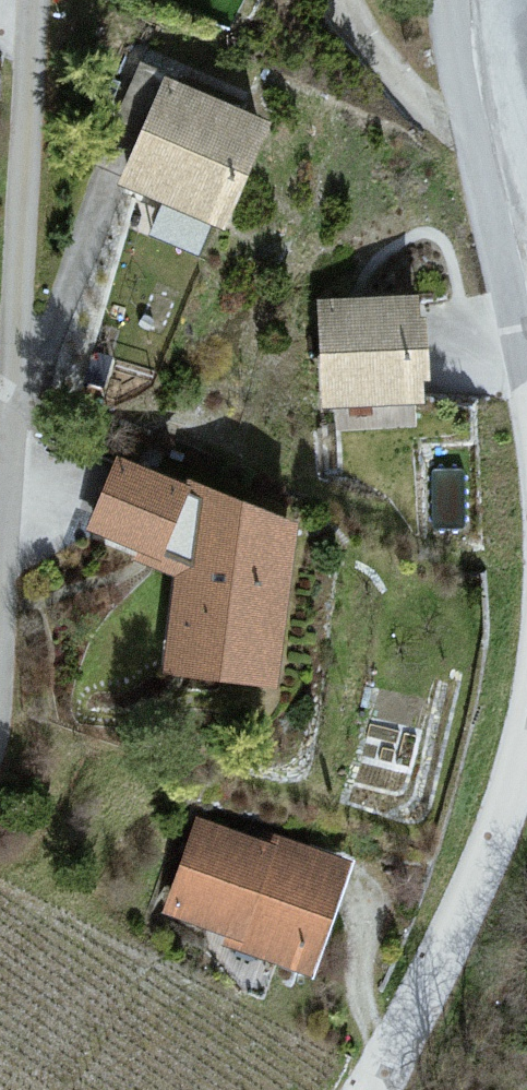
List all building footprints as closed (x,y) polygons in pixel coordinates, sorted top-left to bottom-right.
[(263,125),(169,86),(128,182),(222,221),(263,125)] [(415,302),(323,307),(328,402),(420,397),(415,302)] [(188,493),(120,463),(92,528),(143,551),(140,559),(181,576),(168,668),(274,683),(292,528),(192,486),(188,493)] [(276,850),(200,823),(168,911),(236,936),(233,944),(309,971),(347,866),(279,841),(276,850)]
